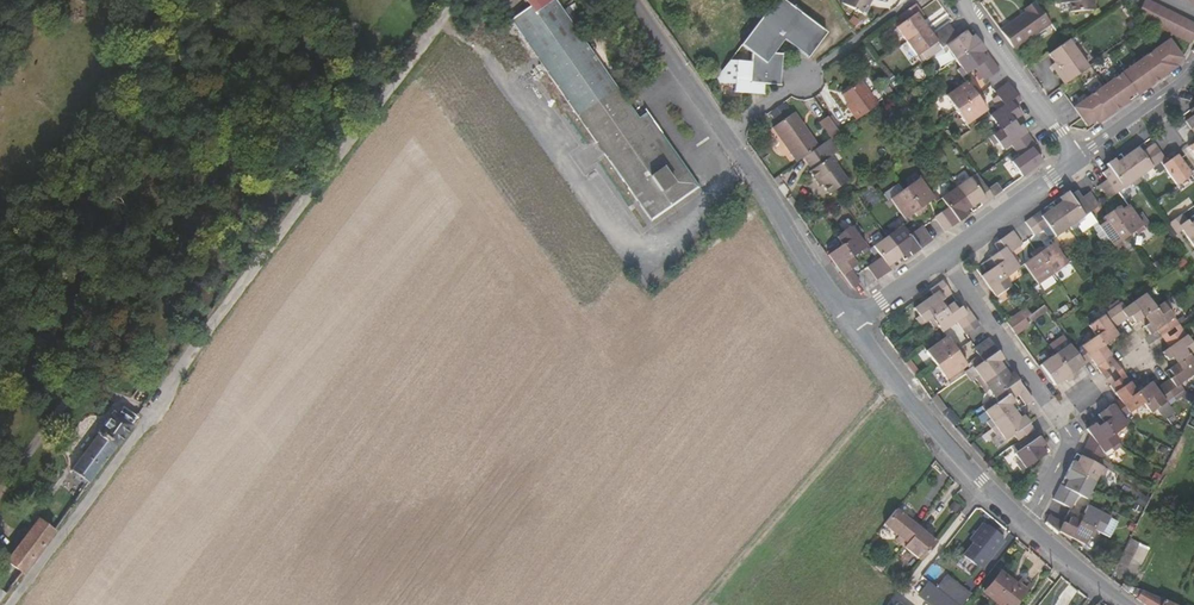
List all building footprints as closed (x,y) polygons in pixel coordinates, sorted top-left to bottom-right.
[(648,114),(640,120),(555,0),(491,0),(490,1),(508,27),(512,24),(650,221),(699,187),(648,114)] [(721,82),(733,83),(732,91),(763,94),(764,84),(765,76),(780,78),(780,72),(781,69),(783,54),(775,53),(779,47),(785,40),(808,58),(827,33),(781,0),(773,0),(759,18),(739,46),(749,53),(747,63),(728,61),(716,75),(721,82)] [(839,4),(859,15),(867,0),(870,1),(870,0),(842,0),(839,4)] [(1060,4),(1068,3),(1069,12),(1082,11),(1082,5),(1093,5),(1092,0),(1059,0),(1060,4)] [(1136,16),(1189,44),(1193,35),(1193,24),(1147,0),(1144,0),(1136,16)] [(1000,31),(1013,49),(1049,23),(1033,2),(1023,9),(1025,12),(1000,31)] [(905,20),(895,28),(906,43),(927,28),(920,19),(923,16),(920,10),(915,4),(900,14),(905,20)] [(953,31),(948,25),(936,33),(937,36),(933,38),(927,28),(906,43),(916,57),(936,42),(953,31)] [(968,29),(964,32),(969,39),(973,36),(968,29)] [(953,31),(936,42),(947,56),(950,54),(955,61),(979,44),(973,36),(969,39),(964,32),(957,37),(953,31)] [(1166,69),(1169,72),(1178,66),(1175,62),(1182,57),(1168,38),(1074,107),(1087,126),(1095,120),(1097,123),(1107,116),(1105,113),(1111,108),(1113,111),(1129,100),(1127,97),(1135,91),(1137,94),(1161,77),(1159,74),(1166,69)] [(1063,43),(1048,54),(1058,67),(1055,70),(1065,84),(1088,67),(1068,40),(1063,43)] [(979,44),(955,61),(960,67),(956,70),(961,77),(975,68),(980,75),(993,64),(989,58),(985,61),(980,55),(984,52),(979,44)] [(989,58),(984,52),(980,55),(985,61),(989,58)] [(993,64),(980,75),(984,81),(985,80),(998,71),(993,64)] [(1166,69),(1159,74),(1161,77),(1169,72),(1166,69)] [(765,76),(764,84),(779,85),(780,78),(765,76)] [(851,111),(849,113),(854,121),(876,106),(859,82),(839,96),(851,111)] [(975,90),(972,92),(965,82),(945,97),(955,111),(979,95),(975,90)] [(995,93),(994,93),(998,100),(1012,90),(1007,83),(995,93)] [(1002,106),(989,116),(1000,131),(1012,121),(1016,119),(1020,116),(1013,107),(1020,102),(1012,90),(998,100),(1002,106)] [(1129,100),(1137,94),(1135,91),(1127,97),(1129,100)] [(979,102),(982,99),(979,95),(955,111),(966,125),(986,111),(979,102)] [(790,114),(770,129),(794,163),(800,159),(815,148),(790,114)] [(1185,121),(1192,131),(1193,129),(1193,114),(1185,121)] [(988,138),(993,145),(997,142),(1002,150),(1010,144),(1014,151),(1030,139),(1020,125),(1017,128),(1012,121),(1000,131),(988,138)] [(831,125),(822,130),(828,139),(837,133),(831,125)] [(1030,139),(1014,151),(1019,157),(1011,162),(1022,177),(1042,163),(1034,153),(1038,150),(1030,139)] [(815,148),(800,159),(809,171),(806,173),(813,182),(815,180),(820,186),(826,194),(845,182),(828,158),(834,153),(826,141),(815,148)] [(1124,158),(1138,178),(1153,168),(1149,162),(1162,153),(1154,142),(1142,151),(1139,147),(1124,158)] [(1161,162),(1178,185),(1193,175),(1178,155),(1168,162),(1162,153),(1149,162),(1153,168),(1161,162)] [(1118,193),(1119,192),(1130,183),(1133,186),(1141,181),(1138,178),(1124,158),(1118,163),(1115,158),(1106,164),(1110,169),(1104,173),(1108,179),(1118,193)] [(978,177),(976,175),(955,190),(970,210),(980,203),(982,206),(993,198),(987,190),(984,186),(978,177)] [(926,209),(923,206),(933,200),(918,179),(904,189),(921,213),(926,209)] [(1100,186),(1110,199),(1118,193),(1108,179),(1100,186)] [(1002,192),(996,183),(987,190),(993,198),(1002,192)] [(955,190),(952,186),(945,191),(947,194),(940,200),(946,208),(940,213),(951,228),(965,218),(963,215),(970,210),(955,190)] [(921,213),(904,189),(889,200),(904,220),(914,213),(917,216),(921,213)] [(1070,227),(1073,231),(1081,225),(1078,222),(1090,213),(1092,211),(1082,198),(1078,192),(1071,196),(1068,192),(1059,198),(1061,201),(1055,206),(1070,227)] [(1082,198),(1092,211),(1100,206),(1090,193),(1082,198)] [(1049,226),(1057,237),(1070,227),(1055,206),(1046,212),(1043,209),(1032,217),(1043,231),(1049,226)] [(1135,230),(1138,234),(1146,229),(1131,208),(1125,213),(1122,210),(1114,215),(1128,235),(1135,230)] [(951,228),(940,213),(933,218),(934,220),(944,234),(951,228)] [(1097,222),(1090,213),(1078,222),(1081,225),(1085,231),(1097,222)] [(1191,224),(1184,214),(1171,224),(1178,233),(1183,230),(1193,245),(1193,222),(1191,224)] [(1124,244),(1122,240),(1128,235),(1114,215),(1106,221),(1108,225),(1102,229),(1117,249),(1124,244)] [(1032,217),(1025,222),(1035,236),(1043,231),(1032,217)] [(925,247),(914,232),(908,236),(901,227),(894,232),(892,229),(885,234),(887,237),(902,258),(907,255),(910,258),(925,247)] [(932,242),(922,228),(921,227),(914,232),(925,247),(932,242)] [(859,251),(861,255),(867,251),(850,228),(836,238),(841,245),(850,258),(859,251)] [(1006,235),(1016,249),(1023,244),(1013,230),(1006,235)] [(994,262),(1006,278),(1020,268),(1010,253),(1016,249),(1006,235),(994,244),(1000,252),(991,259),(994,262)] [(902,258),(887,237),(871,248),(879,258),(873,263),(883,277),(895,269),(892,265),(902,258)] [(1045,251),(1043,247),(1037,251),(1054,274),(1068,264),(1054,244),(1045,251)] [(850,258),(841,245),(826,256),(850,290),(859,283),(854,277),(849,271),(856,266),(850,258)] [(1032,254),(1035,258),(1025,265),(1039,284),(1054,274),(1037,251),(1032,254)] [(990,265),(992,269),(982,276),(996,297),(1011,286),(1006,278),(994,262),(990,265)] [(883,277),(873,263),(866,268),(876,282),(883,277)] [(921,317),(917,319),(922,326),(929,321),(947,308),(943,302),(953,294),(943,280),(930,289),(934,295),(915,309),(921,317)] [(1145,294),(1126,308),(1122,303),(1112,310),(1122,324),(1131,317),(1136,323),(1140,320),(1143,318),(1160,306),(1155,300),(1151,303),(1145,294)] [(1168,309),(1172,306),(1167,301),(1160,306),(1143,318),(1148,324),(1144,326),(1150,334),(1157,329),(1162,336),(1178,324),(1168,309)] [(947,308),(929,321),(935,328),(938,325),(944,333),(959,322),(963,328),(976,319),(967,308),(964,310),(962,307),(959,310),(954,303),(947,308)] [(1122,324),(1112,310),(1091,326),(1098,336),(1105,346),(1119,335),(1115,329),(1122,324)] [(1012,329),(1026,318),(1022,311),(1007,322),(1012,329)] [(1017,336),(1031,325),(1026,318),(1012,329),(1017,336)] [(976,319),(963,328),(962,329),(968,336),(968,335),(980,327),(981,326),(976,319)] [(1192,342),(1183,329),(1165,341),(1170,347),(1163,352),(1168,359),(1172,356),(1177,364),(1193,353),(1193,352),(1193,341),(1192,342)] [(1070,346),(1063,336),(1049,346),(1057,356),(1073,379),(1078,375),(1076,371),(1092,360),(1082,347),(1079,349),(1076,351),(1072,345),(1070,346)] [(1105,346),(1098,336),(1082,347),(1092,360),(1102,373),(1107,369),(1112,366),(1117,362),(1105,346)] [(958,346),(955,348),(948,338),(928,352),(938,366),(961,350),(958,346)] [(977,347),(975,348),(980,355),(994,345),(989,339),(988,339),(977,347)] [(985,362),(975,369),(981,377),(977,379),(982,386),(1005,369),(1009,367),(1007,363),(1003,366),(1001,363),(1005,360),(994,345),(980,355),(985,362)] [(961,356),(964,354),(961,350),(938,366),(948,381),(964,369),(968,366),(961,356)] [(1193,353),(1177,364),(1173,367),(1169,370),(1174,377),(1165,383),(1174,396),(1184,389),(1180,384),(1193,374),(1193,354),(1193,353)] [(1073,379),(1057,356),(1042,366),(1056,386),(1065,379),(1068,382),(1073,379)] [(1117,362),(1112,366),(1117,373),(1121,379),(1126,375),(1122,369),(1117,362)] [(964,369),(973,382),(977,379),(981,377),(975,369),(972,364),(968,366),(964,369)] [(1005,369),(982,386),(987,393),(991,390),(996,398),(1000,402),(1010,395),(1012,396),(1024,387),(1014,374),(1010,376),(1005,369)] [(1107,369),(1102,373),(1107,380),(1111,386),(1116,383),(1112,377),(1107,369)] [(1121,399),(1130,413),(1145,402),(1138,392),(1126,375),(1121,379),(1111,386),(1121,399)] [(1145,402),(1152,411),(1174,396),(1165,383),(1157,389),(1152,382),(1138,392),(1145,402)] [(1015,401),(1020,397),(1026,405),(1033,400),(1024,387),(1012,396),(1010,395),(1000,402),(987,412),(991,419),(988,422),(992,429),(1017,412),(1013,405),(1016,403),(1015,401)] [(933,401),(942,414),(949,409),(940,396),(933,401)] [(1000,402),(996,398),(983,407),(987,412),(1000,402)] [(1127,425),(1123,418),(1127,415),(1130,413),(1121,399),(1099,415),(1105,423),(1113,435),(1127,425)] [(99,434),(72,469),(89,482),(117,445),(137,417),(124,407),(123,408),(121,407),(119,407),(116,408),(115,410),(115,413),(113,413),(99,433),(99,434)] [(943,415),(954,428),(961,422),(950,409),(943,415)] [(1017,412),(992,429),(997,436),(1001,433),(1007,441),(1016,435),(1020,441),(1036,430),(1025,415),(1022,417),(1017,412)] [(1112,448),(1114,450),(1120,446),(1113,435),(1105,423),(1098,427),(1096,424),(1088,429),(1090,431),(1092,435),(1085,449),(1102,457),(1105,452),(1112,448)] [(1036,430),(1020,441),(1025,448),(1016,454),(1022,461),(1018,464),(1023,471),(1042,458),(1048,454),(1043,447),(1046,445),(1036,430)] [(1001,450),(1009,444),(1007,441),(1001,433),(997,436),(993,438),(1001,450)] [(1107,470),(1098,465),(1101,459),(1102,457),(1085,449),(1082,456),(1078,464),(1074,462),(1070,470),(1096,483),(1100,475),(1103,477),(1107,470)] [(1095,493),(1092,491),(1096,483),(1070,470),(1065,479),(1070,481),(1066,488),(1062,486),(1058,492),(1075,501),(1078,495),(1091,501),(1095,493)] [(1054,500),(1071,509),(1075,501),(1058,492),(1054,500)] [(910,516),(909,517),(896,507),(884,523),(898,534),(895,538),(923,560),(938,541),(930,535),(932,533),(910,516)] [(1110,518),(1088,507),(1080,522),(1098,531),(1102,533),(1110,537),(1118,522),(1110,518)] [(1088,538),(1093,541),(1098,531),(1080,522),(1070,516),(1066,524),(1064,523),(1050,516),(1046,524),(1057,534),(1059,534),(1084,547),(1088,538)] [(40,520),(8,561),(22,572),(54,530),(40,520)] [(976,541),(966,554),(980,565),(981,563),(985,566),(1005,540),(1002,537),(1003,535),(989,524),(988,526),(984,523),(973,539),(976,541)] [(1131,537),(1118,564),(1137,574),(1150,547),(1131,537)] [(882,570),(885,566),(879,561),(876,565),(882,570)] [(1032,584),(1022,575),(1016,583),(1002,572),(985,593),(1000,604),(1015,604),(1032,584)] [(947,573),(938,587),(962,604),(972,591),(947,573)] [(921,595),(922,596),(932,582),(931,582),(921,595)] [(932,582),(922,596),(934,604),(963,604),(962,604),(938,587),(932,582)] [(1132,594),(1137,597),(1136,599),(1145,604),(1161,604),(1163,601),(1136,588),(1132,594)]
